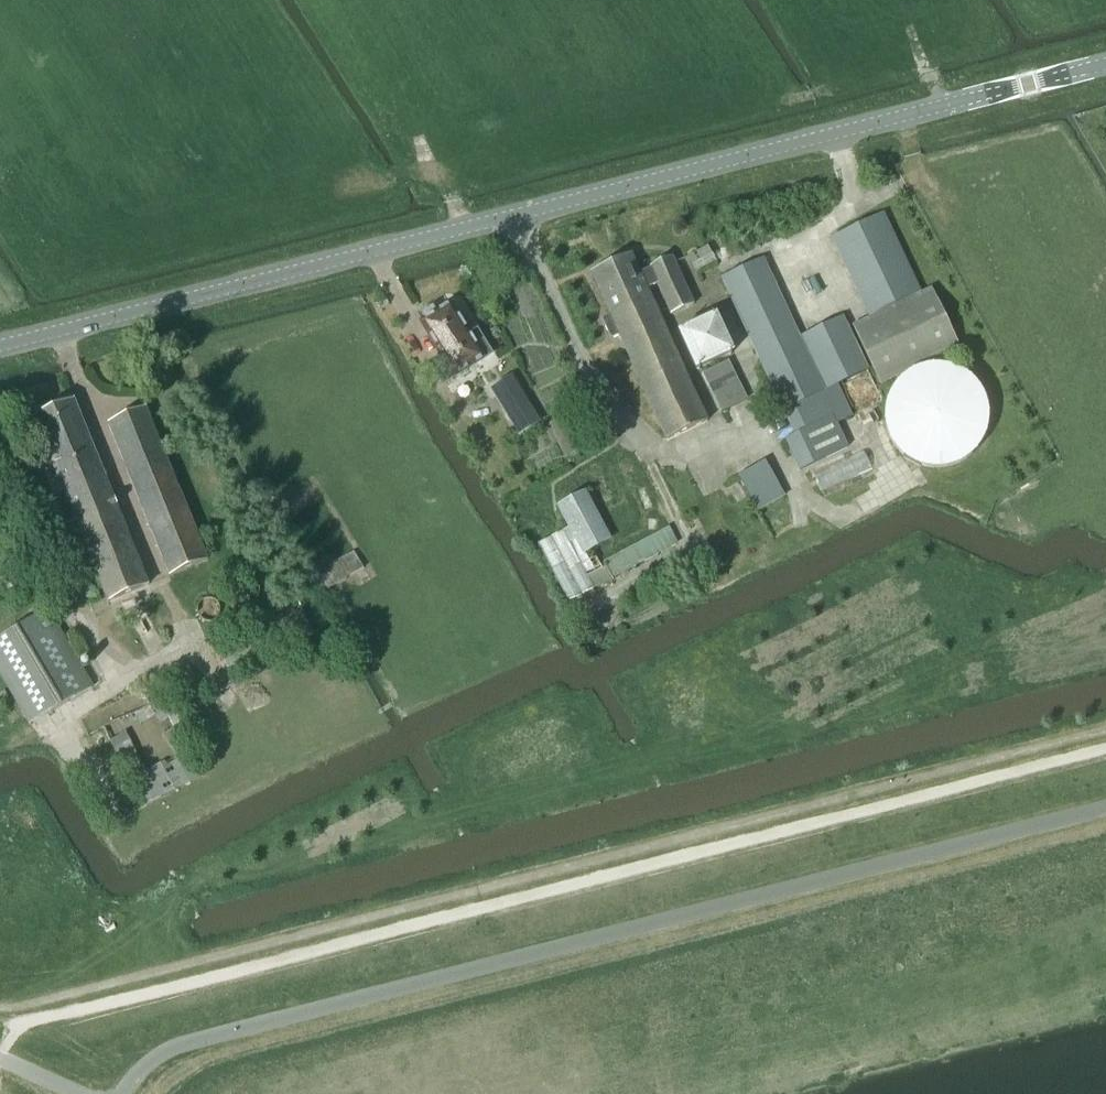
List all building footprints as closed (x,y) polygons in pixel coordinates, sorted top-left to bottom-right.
[(883,213),(832,237),(870,317),(920,294),(883,213)] [(631,253),(590,273),(610,316),(602,320),(611,339),(619,335),(640,379),(666,438),(706,419),(647,289),(658,284),(670,314),(694,304),(682,279),(672,258),(640,273),(631,253)] [(764,258),(723,277),(785,410),(788,409),(799,432),(786,438),(801,470),(848,448),(835,421),(853,414),(839,385),(869,370),(843,317),(800,337),(764,258)] [(927,292),(852,326),(880,385),(929,363),(960,349),(932,290),(927,292)] [(433,308),(419,315),(423,321),(420,323),(441,357),(431,364),(443,384),(492,355),(478,331),(470,335),(451,303),(436,312),(433,308)] [(717,315),(679,332),(696,370),(700,368),(727,357),(734,353),(717,315)] [(729,361),(702,373),(721,413),(747,400),(729,361)] [(885,409),(884,417),(885,424),(886,431),(889,438),(892,444),(897,450),(901,455),(907,460),(912,463),(918,466),(923,467),(929,469),(935,469),(941,469),(948,468),(954,466),(961,463),(967,460),(973,455),(978,450),(982,444),(985,437),(987,431),(989,424),(989,417),(989,411),(988,405),(986,400),(984,394),(981,389),(977,384),(973,379),(967,374),(961,371),(954,368),(947,366),(940,365),(933,365),(926,366),(919,368),(913,370),(907,374),(903,377),(898,381),(895,386),(892,391),(889,396),(886,403),(885,409)] [(514,376),(491,389),(520,436),(542,423),(514,376)] [(73,401),(33,418),(46,444),(41,450),(46,465),(54,468),(106,599),(107,601),(150,585),(76,400),(73,401)] [(148,409),(108,425),(169,576),(208,559),(148,409)] [(765,461),(739,476),(754,503),(758,511),(785,496),(765,461)] [(565,532),(539,546),(561,588),(569,601),(580,595),(581,595),(592,589),(613,579),(606,567),(606,566),(602,568),(600,563),(596,556),(588,561),(583,552),(610,539),(585,493),(559,507),(571,528),(565,532)] [(657,520),(646,520),(646,533),(657,533),(657,520)] [(354,552),(318,573),(328,591),(365,569),(354,552)] [(0,638),(0,676),(29,724),(93,687),(48,610),(0,638)] [(148,704),(104,728),(145,804),(207,772),(189,739),(171,749),(177,760),(166,766),(164,762),(146,771),(123,729),(154,713),(164,732),(173,727),(175,731),(183,727),(174,709),(166,694),(148,703),(148,704)]
